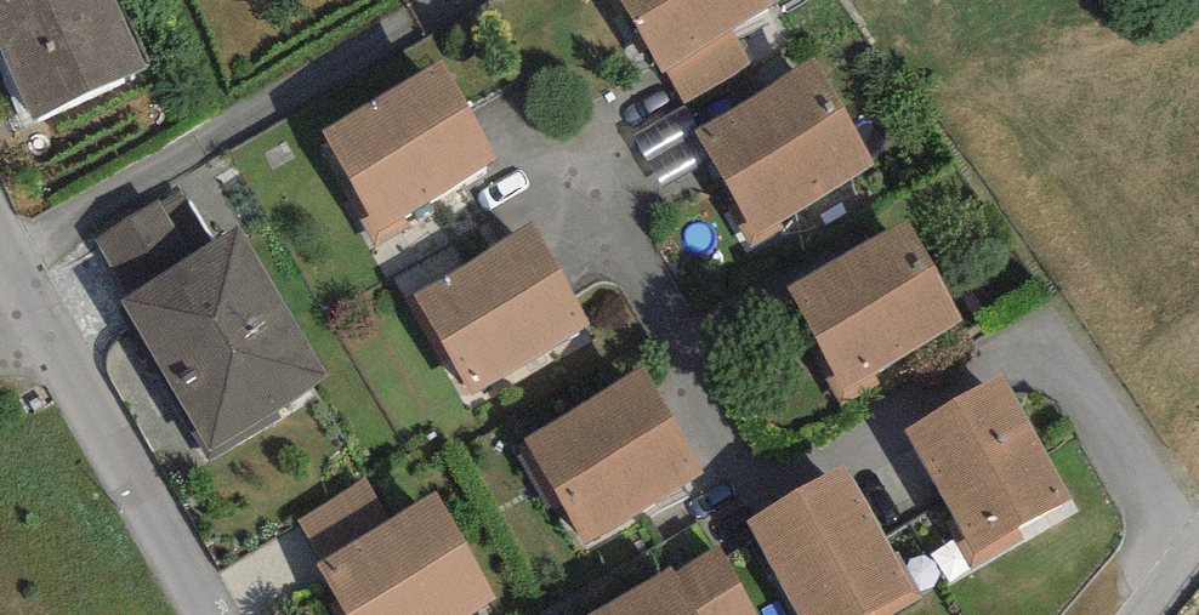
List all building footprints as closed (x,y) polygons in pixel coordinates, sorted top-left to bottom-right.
[(107,0),(0,0),(0,54),(34,128),(143,78),(107,0)] [(777,0),(620,0),(661,73),(672,67),(691,102),(751,68),(731,33),(780,5),(777,0)] [(877,163),(809,55),(696,125),(765,234),(877,163)] [(501,159),(442,59),(321,130),(380,230),(501,159)] [(179,194),(96,242),(129,298),(122,310),(208,456),(332,385),(243,234),(213,252),(179,194)] [(964,321),(905,219),(787,287),(846,389),(964,321)] [(589,331),(533,230),(418,293),(473,394),(589,331)] [(641,367),(525,434),(588,543),(704,476),(641,367)] [(1073,507),(1000,379),(905,432),(978,561),(1073,507)] [(845,470),(748,527),(800,614),(871,614),(915,589),(845,470)] [(298,518),(351,614),(467,614),(496,599),(436,491),(391,516),(370,479),(298,518)] [(716,550),(596,614),(751,614),(716,550)]
